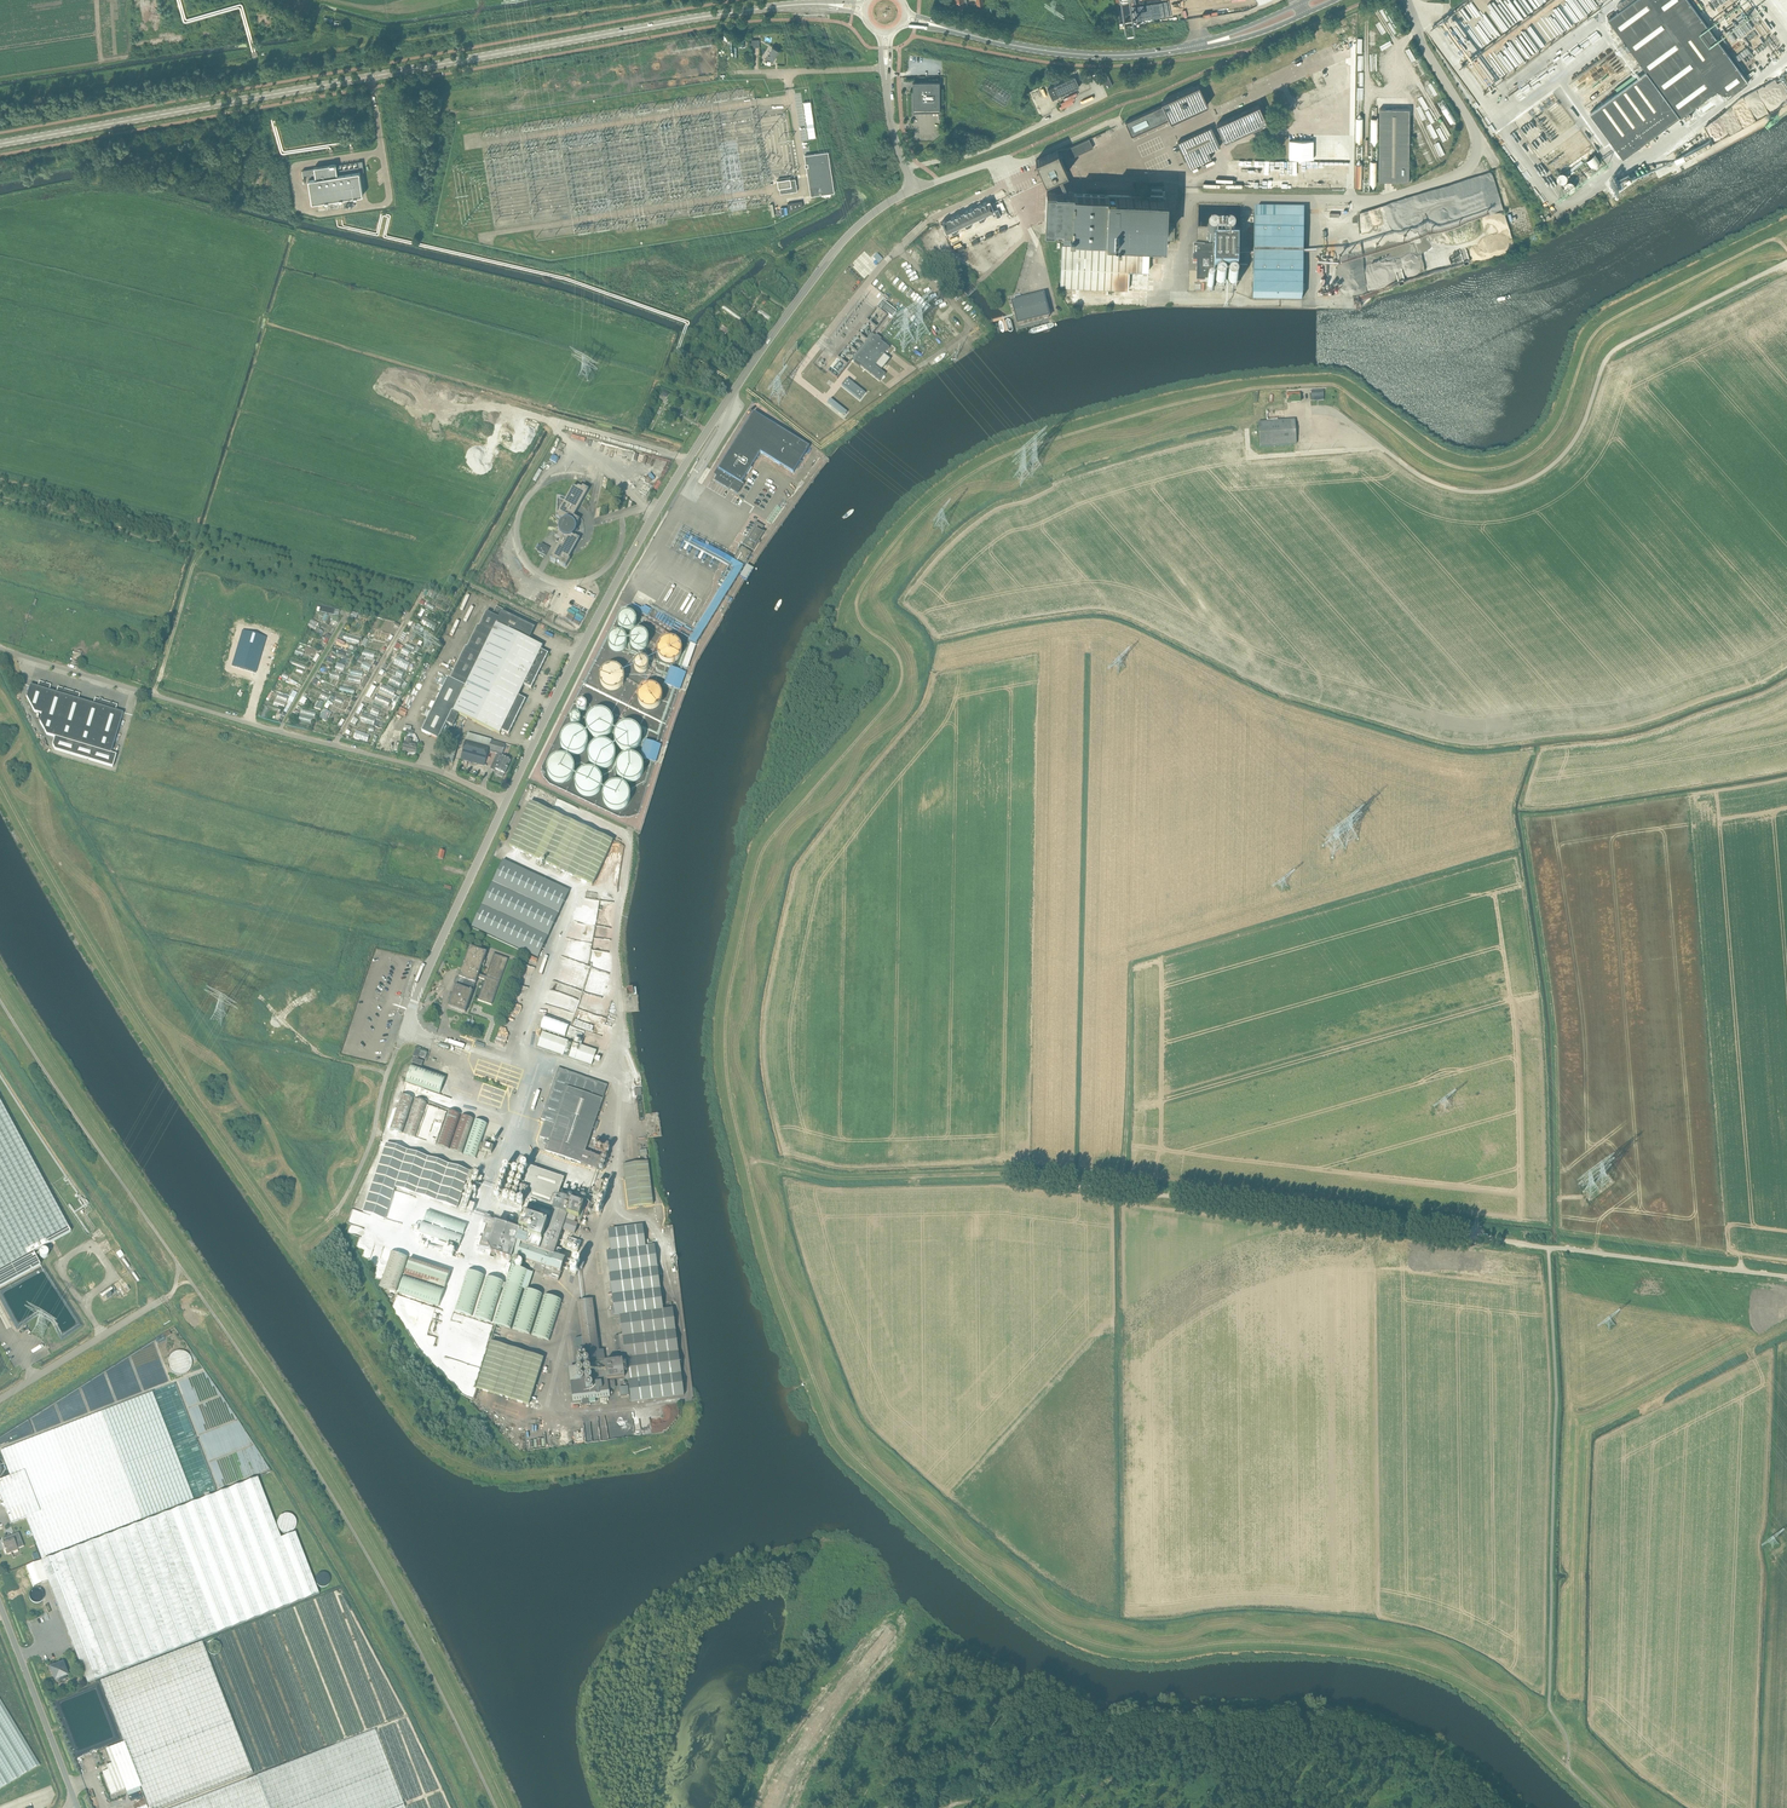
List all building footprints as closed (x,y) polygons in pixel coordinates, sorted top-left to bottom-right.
[(1590,112),(1623,157),(1679,116),(1680,117),(1684,114),(1685,114),(1686,115),(1682,118),(1690,130),(1715,111),(1712,108),(1749,82),(1747,80),(1688,0),(1624,0),(1617,5),(1621,10),(1609,19),(1647,71),(1590,112)] [(777,50),(777,49),(776,48),(776,49),(772,47),(766,57),(773,61),(779,51),(777,50)] [(1101,77),(1102,79),(1106,88),(1113,85),(1107,74),(1101,77)] [(1048,89),(1052,99),(1079,87),(1075,77),(1048,89)] [(913,81),(913,113),(940,112),(940,81),(913,81)] [(1125,122),(1132,136),(1169,119),(1171,122),(1208,105),(1199,85),(1161,102),(1163,105),(1125,122)] [(1217,124),(1225,141),(1263,124),(1266,130),(1274,127),(1271,120),(1267,122),(1259,105),(1217,124)] [(1379,181),(1410,181),(1410,109),(1380,108),(1379,181)] [(1209,152),(1220,146),(1211,126),(1178,142),(1189,167),(1212,158),(1209,152)] [(1067,149),(1071,158),(1093,148),(1089,139),(1067,149)] [(1036,160),(1046,182),(1068,172),(1058,150),(1036,160)] [(805,155),(811,196),(834,192),(828,152),(805,155)] [(308,179),(311,203),(363,195),(360,171),(359,171),(358,167),(363,166),(362,161),(302,170),(303,175),(308,175),(309,179),(308,179)] [(780,188),(781,194),(797,191),(795,179),(791,180),(790,178),(777,180),(778,189),(780,188)] [(1058,231),(1058,235),(1072,235),(1072,237),(1114,239),(1114,245),(1124,245),(1124,240),(1164,241),(1164,240),(1174,240),(1175,223),(1165,223),(1166,197),(1162,197),(1162,189),(1151,189),(1151,192),(1147,192),(1147,197),(1074,193),(1074,194),(1055,194),(1055,193),(1047,192),(1046,198),(1045,230),(1054,230),(1058,231)] [(990,200),(982,203),(987,214),(992,212),(994,216),(996,215),(998,218),(1001,216),(1000,215),(998,209),(994,211),(990,200)] [(802,201),(788,203),(789,212),(803,207),(802,201)] [(982,203),(976,206),(983,222),(985,221),(983,216),(987,214),(982,203)] [(976,206),(969,210),(974,221),(978,219),(980,223),(983,222),(976,206)] [(969,210),(962,213),(969,228),(971,227),(969,223),(974,221),(969,210)] [(1253,298),(1301,298),(1303,212),(1254,212),(1253,298)] [(962,213),(955,216),(960,227),(964,225),(966,229),(969,228),(962,213)] [(955,216),(948,219),(955,234),(958,233),(956,229),(960,227),(955,216)] [(955,234),(948,219),(941,222),(946,233),(951,231),(953,235),(955,234)] [(1060,286),(1142,290),(1148,290),(1148,279),(1162,279),(1162,266),(1149,265),(1150,248),(1062,244),(1060,286)] [(1198,281),(1214,282),(1214,276),(1237,276),(1238,247),(1193,247),(1193,263),(1200,263),(1200,269),(1198,269),(1198,281)] [(1012,304),(1018,326),(1049,317),(1046,308),(1049,307),(1046,297),(1044,297),(1043,296),(1022,301),(1020,293),(1014,295),(1016,302),(1012,304)] [(878,306),(892,317),(897,312),(883,300),(878,306)] [(857,354),(853,360),(855,362),(854,363),(859,368),(861,366),(880,381),(885,374),(875,366),(876,365),(882,370),(890,359),(884,354),(889,348),(881,341),(882,340),(876,335),(875,336),(873,335),(867,342),(857,354)] [(847,379),(842,385),(860,399),(865,393),(847,379)] [(1287,393),(1287,402),(1300,402),(1300,393),(1287,393)] [(830,399),(827,403),(844,416),(847,412),(830,399)] [(730,489),(737,493),(743,484),(744,485),(742,483),(761,453),(793,473),(810,447),(754,412),(719,469),(718,468),(714,474),(715,474),(717,475),(714,480),(729,490),(730,489)] [(1258,422),(1260,447),(1296,444),(1295,420),(1258,422)] [(561,539),(553,553),(550,558),(556,562),(557,561),(560,563),(560,564),(566,567),(570,559),(568,558),(579,539),(573,536),(573,535),(576,526),(577,526),(580,520),(574,517),(589,490),(583,487),(582,488),(580,487),(579,487),(578,487),(577,488),(573,486),(556,517),(562,520),(562,521),(561,522),(560,524),(559,525),(559,527),(559,528),(559,530),(555,536),(561,539)] [(744,545),(753,551),(764,533),(763,534),(760,532),(763,527),(756,523),(747,538),(748,539),(744,545)] [(538,550),(545,556),(550,548),(543,544),(538,550)] [(731,563),(741,569),(752,553),(742,547),(731,563)] [(719,584),(728,590),(741,570),(731,564),(721,580),(719,584)] [(745,569),(740,576),(745,579),(750,571),(752,567),(747,564),(745,569)] [(318,605),(317,611),(319,611),(338,616),(339,610),(321,605),(318,605)] [(512,617),(511,616),(512,614),(496,606),(492,615),(486,612),(479,627),(478,626),(467,648),(466,647),(450,679),(448,678),(422,731),(438,739),(447,723),(453,726),(459,714),(500,734),(502,731),(509,734),(526,700),(519,696),(524,685),(531,688),(548,654),(541,650),(543,647),(529,640),(535,628),(513,617),(512,617)] [(637,620),(637,619),(636,617),(635,615),(634,614),(633,613),(631,612),(630,612),(628,612),(626,612),(625,612),(623,613),(622,614),(621,615),(620,617),(620,619),(619,621),(620,622),(620,624),(621,625),(622,627),(624,628),(625,629),(627,629),(629,629),(630,629),(632,628),(633,627),(634,627),(635,625),(636,624),(637,622),(637,620)] [(264,637),(241,630),(231,666),(254,673),(264,637)] [(649,639),(649,637),(648,636),(647,634),(646,633),(645,632),(643,631),(642,631),(640,630),(638,631),(637,631),(634,633),(633,634),(632,636),(631,638),(631,639),(632,641),(632,643),(633,644),(634,646),(636,647),(637,647),(639,648),(641,648),(642,648),(644,647),(645,646),(646,645),(647,644),(648,643),(649,641),(649,639)] [(627,642),(627,640),(626,639),(625,637),(624,636),(622,635),(621,634),(619,633),(618,633),(614,634),(613,635),(612,636),(611,637),(610,639),(610,641),(609,642),(610,644),(610,646),(611,647),(612,649),(613,649),(615,650),(616,651),(618,651),(620,651),(621,650),(623,649),(624,649),(625,647),(626,646),(627,644),(627,642)] [(682,651),(682,648),(682,646),(680,644),(679,642),(678,641),(675,639),(673,639),(670,638),(668,639),(665,639),(664,640),(662,642),(660,643),(659,646),(658,648),(658,651),(658,652),(659,655),(660,657),(661,659),(663,661),(665,662),(667,662),(670,663),(672,663),(674,662),(676,661),(678,660),(680,658),(681,656),(682,653),(682,651)] [(682,667),(687,669),(696,645),(690,643),(682,667)] [(649,666),(649,665),(649,664),(649,663),(648,661),(647,660),(646,660),(645,659),(644,658),(642,658),(640,659),(639,659),(638,660),(637,661),(636,663),(635,665),(635,667),(636,668),(636,669),(637,670),(639,672),(640,672),(642,673),(643,672),(645,672),(647,671),(648,669),(649,668),(649,667),(649,666)] [(625,678),(625,676),(624,673),(623,671),(621,669),(619,667),(617,666),(614,666),(612,666),(610,666),(608,667),(606,668),(604,670),(603,672),(601,674),(601,676),(601,678),(601,680),(601,682),(603,685),(604,686),(606,688),(608,689),(610,690),(612,690),(614,690),(617,690),(619,689),(621,687),(623,685),(624,683),(625,681),(625,678)] [(664,684),(680,690),(686,672),(670,667),(664,684)] [(34,712),(42,714),(49,691),(51,685),(40,681),(38,687),(30,685),(26,697),(34,712)] [(663,697),(663,695),(662,692),(661,690),(659,688),(657,686),(655,686),(652,685),(650,685),(648,685),(645,686),(643,687),(642,689),(641,690),(639,692),(639,695),(638,697),(639,700),(639,702),(641,704),(642,706),(643,707),(646,708),(648,709),(650,709),(652,709),(654,709),(656,708),(659,706),(661,704),(662,702),(662,700),(663,697)] [(47,734),(55,737),(69,690),(58,687),(56,693),(49,691),(42,714),(40,721),(47,734)] [(55,737),(53,745),(55,750),(70,754),(71,750),(74,743),(86,702),(78,699),(80,694),(69,690),(55,737)] [(86,702),(74,743),(71,750),(112,762),(114,755),(111,754),(123,713),(115,711),(117,705),(95,698),(93,704),(86,702)] [(587,706),(587,704),(586,702),(585,702),(584,701),(582,701),(580,701),(579,702),(577,704),(577,706),(577,707),(578,709),(580,710),(582,711),(583,711),(584,710),(585,710),(587,708),(587,706)] [(613,724),(613,723),(613,721),(613,718),(611,716),(610,714),(608,713),(605,711),(603,711),(600,710),(598,711),(595,711),(593,713),(591,714),(590,716),(588,718),(587,721),(587,723),(587,726),(588,728),(589,731),(591,732),(593,734),(595,735),(598,736),(600,736),(603,736),(605,735),(607,735),(609,733),(611,731),(612,729),(613,726),(613,724)] [(581,719),(580,717),(579,715),(578,714),(576,714),(574,714),(572,715),(571,717),(571,719),(571,721),(572,722),(573,723),(575,724),(577,723),(579,722),(580,721),(580,720),(581,719)] [(641,737),(641,734),(640,731),(639,729),(637,727),(636,726),(633,725),(631,724),(628,724),(625,724),(623,725),(621,726),(619,728),(617,730),(616,732),(615,735),(615,737),(616,740),(616,742),(618,744),(619,746),(621,748),(623,749),(626,750),(629,750),(631,750),(633,749),(636,747),(638,746),(639,744),(640,742),(641,739),(641,737)] [(588,742),(588,739),(587,737),(586,735),(584,733),(582,731),(581,730),(578,729),(575,729),(573,729),(570,730),(567,731),(566,732),(564,734),(563,737),(562,739),(562,741),(562,744),(563,747),(564,749),(565,751),(567,752),(569,754),(571,754),(574,755),(578,755),(580,754),(582,753),(584,751),(585,750),(587,747),(588,745),(588,742)] [(498,754),(492,768),(505,774),(511,760),(502,756),(505,744),(468,734),(466,743),(464,750),(461,759),(487,766),(487,764),(485,763),(488,750),(498,754)] [(411,743),(412,738),(410,737),(410,739),(407,738),(406,742),(405,742),(403,751),(409,752),(410,751),(416,752),(418,745),(411,743)] [(444,760),(453,762),(458,744),(449,741),(444,760)] [(641,758),(656,762),(661,745),(646,741),(641,758)] [(615,756),(615,753),(614,751),(613,748),(611,746),(609,745),(607,744),(605,743),(602,743),(599,743),(597,744),(594,745),(593,746),(591,748),(590,751),(589,753),(589,756),(589,758),(590,761),(591,762),(592,764),(594,766),(596,768),(599,768),(601,769),(604,769),(607,768),(609,767),(611,765),(612,764),(614,761),(615,758),(615,756)] [(643,769),(643,768),(643,766),(642,763),(641,761),(640,759),(638,758),(636,756),(633,756),(631,755),(629,755),(626,756),(623,757),(622,759),(620,760),(618,763),(618,765),(617,768),(618,771),(618,773),(619,776),(621,778),(623,779),(626,781),(627,781),(630,781),(633,781),(635,781),(637,779),(639,778),(641,776),(642,773),(643,771),(643,769)] [(574,770),(574,767),(573,765),(572,763),(570,761),(568,759),(566,758),(564,757),(561,757),(559,757),(556,758),(554,759),(552,761),(550,762),(549,765),(548,768),(548,770),(548,772),(549,775),(550,777),(551,779),(554,781),(556,782),(558,783),(560,783),(564,783),(566,782),(568,781),(570,779),(572,777),(573,775),(574,773),(574,770)] [(602,784),(602,781),(601,778),(599,776),(598,774),(596,773),(594,771),(591,771),(589,770),(586,771),(584,771),(581,773),(580,774),(578,776),(577,778),(576,781),(576,784),(576,786),(577,788),(578,790),(579,793),(581,794),(583,795),(585,796),(588,797),(591,796),(594,796),(596,794),(598,793),(600,791),(601,788),(602,786),(602,784)] [(630,797),(629,794),(629,792),(627,790),(626,787),(624,786),(621,785),(620,784),(617,784),(614,784),(612,785),(609,786),(608,787),(606,789),(605,792),(604,794),(604,797),(604,799),(604,801),(605,804),(607,806),(609,807),(611,809),(614,810),(616,810),(618,810),(621,809),(624,808),(625,807),(627,805),(628,802),(629,800),(630,797)] [(510,846),(592,885),(613,841),(530,802),(510,846)] [(472,927),(538,958),(569,891),(503,860),(472,927)] [(456,985),(448,1006),(454,1008),(466,1012),(478,977),(485,980),(478,1000),(492,1005),(508,959),(494,954),(486,977),(479,974),(487,952),(470,946),(459,977),(457,978),(455,983),(456,985)] [(474,1020),(468,1018),(465,1025),(472,1027),(474,1020)] [(413,1056),(419,1058),(419,1056),(426,1059),(428,1052),(416,1048),(413,1056)] [(412,1063),(422,1066),(423,1061),(414,1058),(412,1063)] [(443,1073),(445,1074),(448,1065),(445,1064),(443,1069),(425,1063),(424,1067),(443,1073)] [(570,1162),(575,1164),(576,1162),(597,1169),(601,1157),(585,1151),(607,1086),(558,1068),(541,1119),(546,1120),(540,1137),(545,1139),(544,1143),(548,1144),(546,1151),(571,1160),(570,1162)] [(41,1265),(34,1252),(71,1231),(0,1099),(0,1287),(41,1265)] [(450,1149),(462,1153),(473,1119),(461,1115),(450,1149)] [(387,1143),(363,1212),(385,1219),(396,1187),(458,1208),(467,1180),(469,1181),(468,1185),(467,1184),(465,1190),(468,1191),(468,1192),(462,1210),(470,1213),(473,1213),(475,1205),(471,1203),(472,1198),(475,1199),(476,1195),(481,1181),(482,1181),(483,1177),(478,1175),(478,1174),(387,1143)] [(488,1152),(486,1157),(489,1158),(490,1153),(492,1154),(495,1144),(492,1143),(491,1146),(484,1144),(482,1150),(488,1152)] [(623,1164),(629,1207),(653,1204),(648,1161),(623,1164)] [(479,1236),(476,1244),(488,1248),(489,1248),(493,1254),(511,1260),(513,1256),(536,1264),(534,1269),(544,1273),(543,1275),(558,1281),(566,1259),(559,1257),(562,1249),(556,1247),(562,1230),(574,1234),(584,1205),(583,1205),(583,1203),(580,1202),(579,1203),(572,1201),(571,1201),(571,1200),(567,1198),(567,1200),(561,1198),(563,1193),(560,1192),(565,1178),(541,1170),(541,1171),(529,1167),(522,1187),(521,1187),(517,1197),(530,1202),(526,1216),(524,1215),(519,1229),(520,1229),(519,1231),(497,1223),(497,1221),(491,1219),(492,1217),(491,1216),(487,1215),(485,1216),(484,1221),(484,1222),(484,1223),(481,1232),(484,1233),(483,1237),(479,1236)] [(598,1183),(593,1195),(599,1197),(603,1185),(598,1183)] [(570,1238),(566,1249),(577,1253),(581,1242),(570,1238)] [(661,1287),(613,1294),(616,1315),(620,1315),(631,1402),(684,1395),(673,1308),(663,1309),(661,1287)] [(582,1337),(575,1338),(577,1354),(583,1354),(585,1353),(584,1352),(588,1352),(590,1365),(595,1364),(593,1351),(599,1350),(593,1305),(593,1299),(577,1301),(582,1337)] [(476,1387),(529,1404),(543,1358),(491,1342),(476,1387)] [(191,1363),(191,1361),(190,1359),(190,1357),(188,1355),(187,1354),(185,1353),(183,1352),(181,1352),(178,1352),(176,1352),(174,1353),(172,1354),(171,1356),(170,1358),(169,1360),(169,1362),(169,1365),(169,1367),(171,1369),(172,1370),(173,1372),(175,1373),(178,1374),(179,1374),(182,1374),(184,1373),(186,1372),(187,1371),(189,1369),(190,1367),(191,1365),(191,1363)] [(605,1363),(607,1380),(625,1378),(622,1361),(605,1363)] [(577,1366),(568,1368),(573,1398),(574,1400),(609,1395),(609,1392),(608,1389),(616,1388),(615,1380),(607,1381),(607,1380),(606,1377),(579,1381),(577,1366)] [(6,1448),(0,1451),(10,1476),(0,1480),(0,1493),(11,1523),(26,1517),(42,1558),(143,1519),(216,1491),(175,1384),(6,1448)] [(619,1387),(621,1396),(629,1395),(628,1386),(619,1387)] [(34,1586),(48,1581),(87,1682),(319,1593),(295,1532),(281,1537),(258,1477),(26,1566),(34,1586)] [(2,1543),(7,1554),(18,1549),(18,1548),(24,1546),(19,1532),(2,1539),(3,1543),(2,1543)] [(44,1596),(44,1594),(44,1593),(43,1592),(42,1591),(40,1589),(38,1589),(37,1588),(35,1589),(34,1589),(33,1590),(32,1590),(30,1592),(30,1593),(30,1594),(29,1596),(29,1597),(30,1599),(31,1601),(33,1603),(35,1603),(36,1603),(38,1603),(39,1603),(41,1602),(42,1602),(43,1600),(44,1599),(44,1598),(44,1596)] [(101,1680),(124,1742),(110,1747),(106,1748),(112,1763),(107,1765),(109,1769),(103,1772),(111,1794),(126,1788),(127,1792),(133,1789),(135,1793),(139,1792),(139,1791),(141,1790),(140,1787),(141,1786),(143,1790),(150,1807),(160,1807),(253,1772),(202,1641),(106,1678),(101,1680)] [(50,1667),(55,1679),(57,1679),(58,1680),(59,1680),(60,1680),(65,1679),(65,1678),(66,1677),(65,1675),(68,1675),(63,1662),(50,1667)] [(45,1761),(0,1687),(0,1789),(45,1761)] [(375,1730),(257,1776),(173,1807),(405,1807),(375,1730)]
